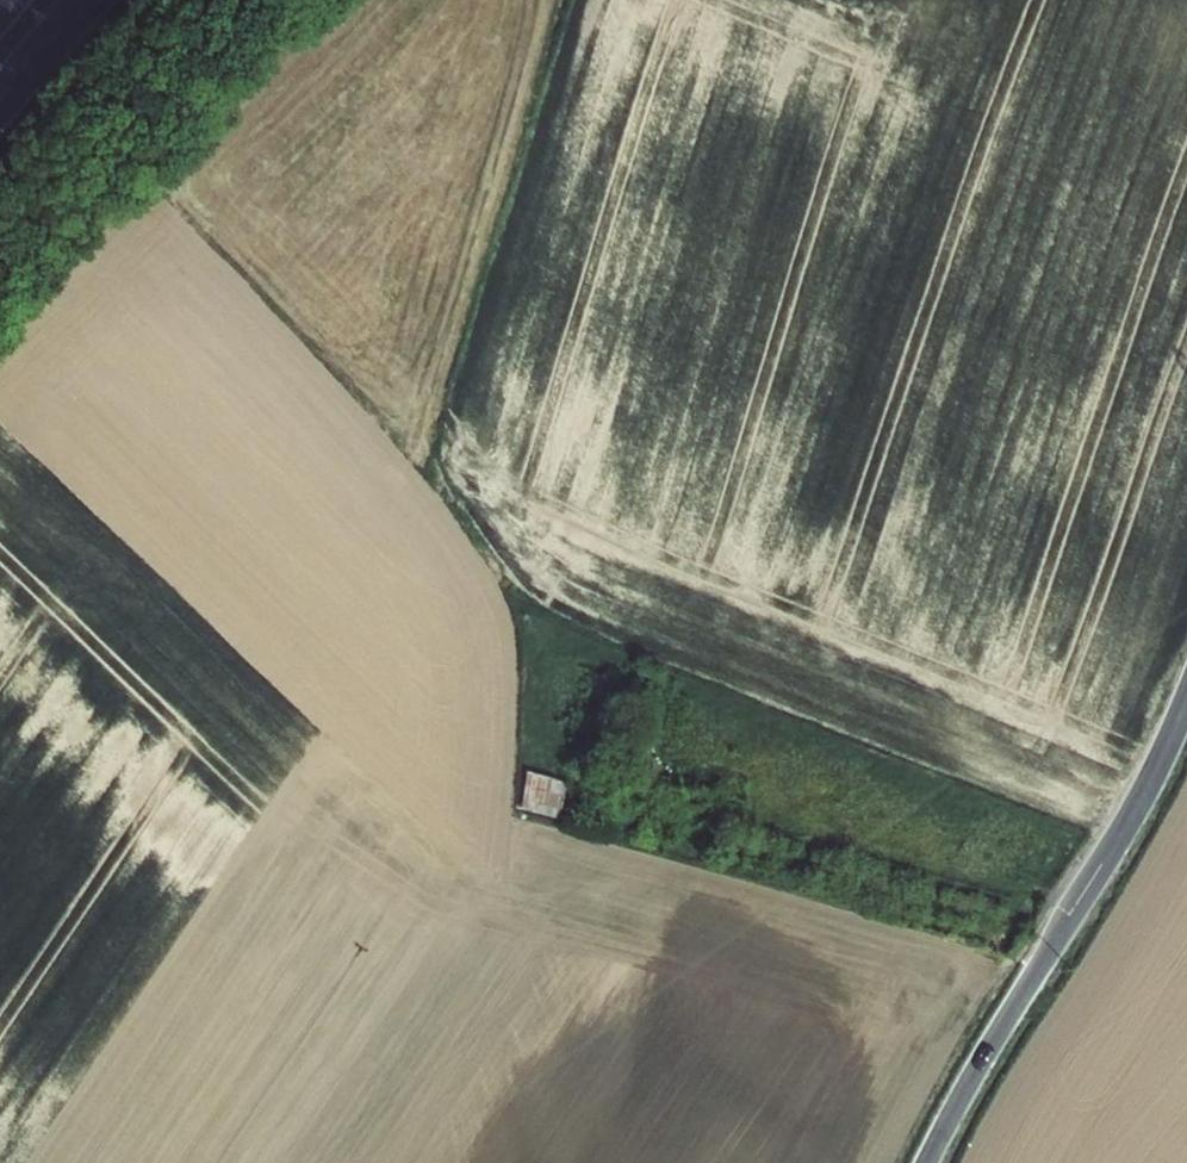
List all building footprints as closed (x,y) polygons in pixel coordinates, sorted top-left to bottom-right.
[(535,768),(526,804),(566,814),(575,778),(535,768)]
